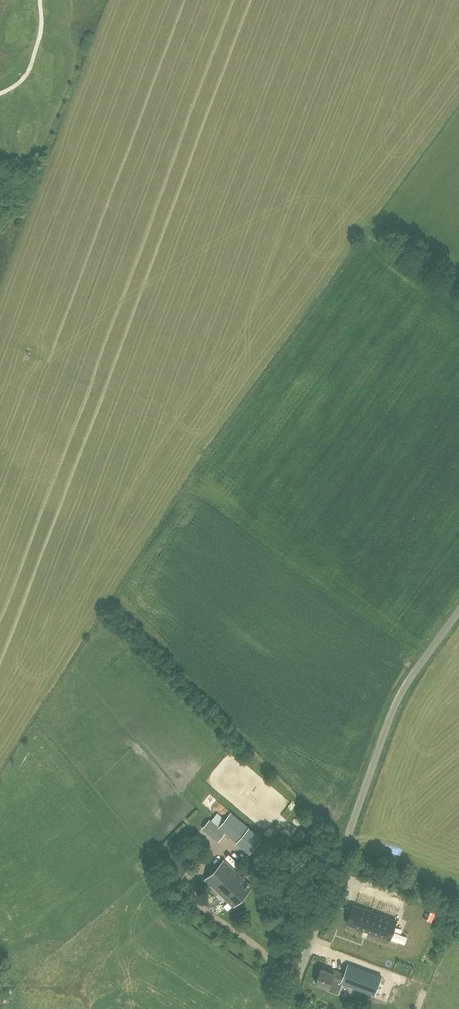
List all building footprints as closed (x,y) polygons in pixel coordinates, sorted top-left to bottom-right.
[(217,815),(212,821),(226,833),(232,838),(245,823),(232,812),(224,821),(217,815)] [(212,821),(211,820),(204,828),(220,840),(226,833),(212,821)] [(179,879),(188,869),(172,853),(163,864),(179,879)] [(251,887),(224,860),(206,879),(234,905),(251,887)] [(354,905),(347,923),(390,939),(396,921),(354,905)] [(322,968),(316,983),(328,988),(327,990),(338,994),(342,984),(374,996),(382,976),(349,964),(345,974),(329,968),(328,970),(322,968)] [(415,1003),(404,998),(399,1008),(412,1008),(415,1003)]
